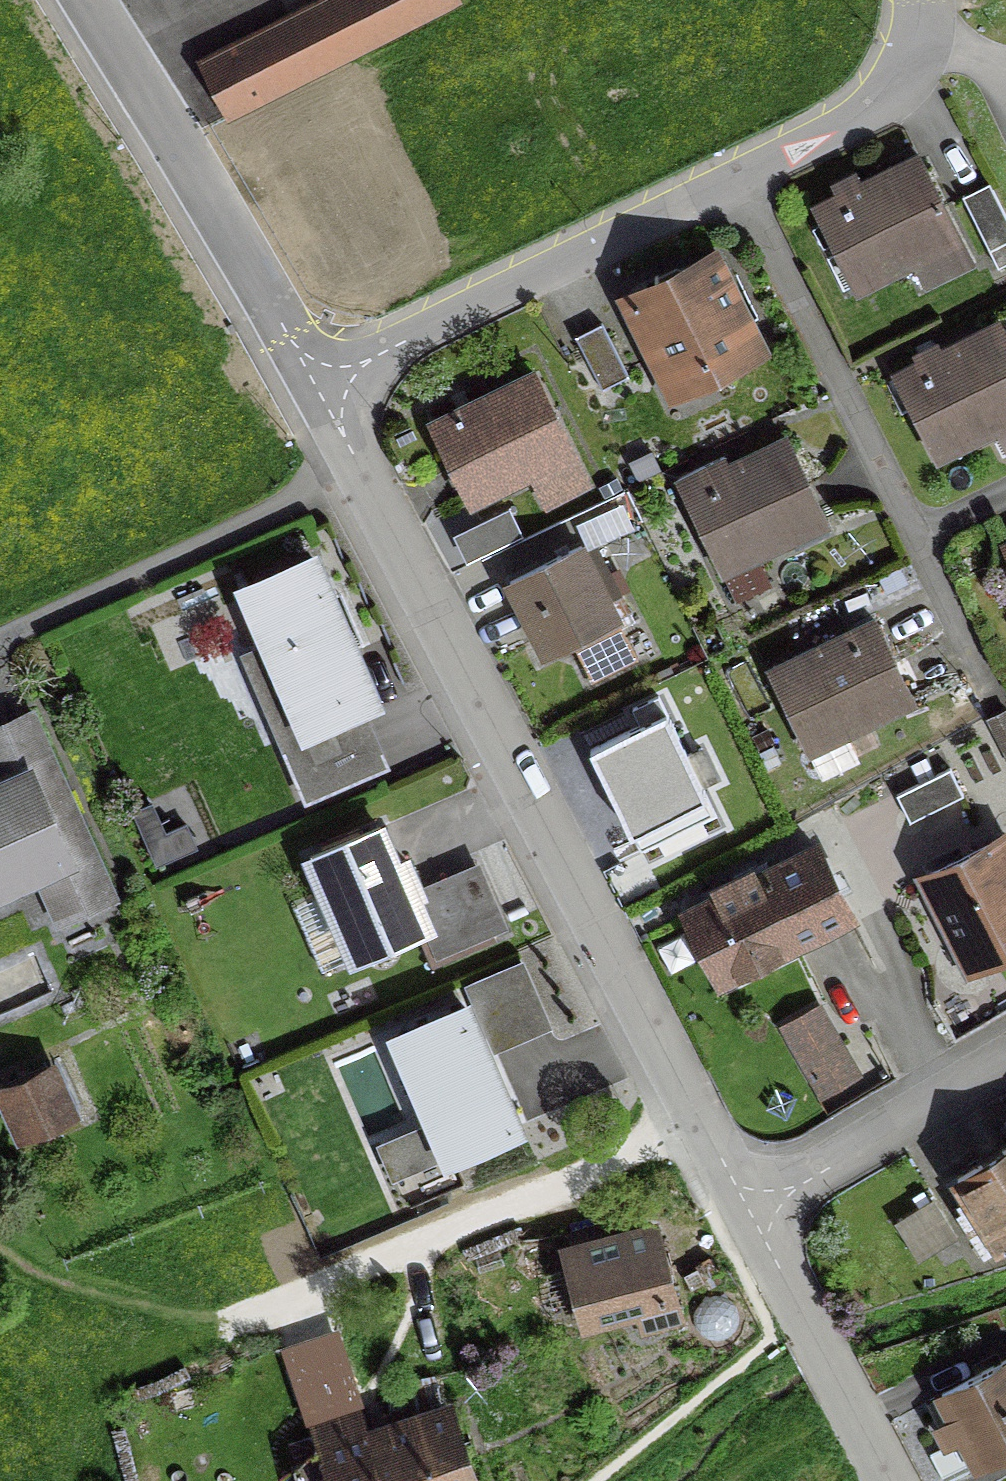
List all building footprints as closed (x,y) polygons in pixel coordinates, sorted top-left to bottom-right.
[(204,60),(231,114),(445,6),(442,0),(323,0),(204,60)] [(923,286),(967,264),(916,161),(811,213),(850,290),(910,260),(923,286)] [(985,185),(958,199),(993,270),(1005,264),(1005,229),(985,185)] [(709,261),(623,303),(663,384),(707,363),(720,367),(754,351),(709,261)] [(996,329),(893,381),(930,456),(990,426),(1005,455),(1005,321),(995,327),(996,329)] [(623,379),(597,325),(570,339),(596,392),(623,379)] [(530,377),(427,428),(465,505),(569,454),(530,377)] [(723,473),(717,460),(673,481),(732,604),(764,588),(748,555),(788,536),(793,546),(822,533),(817,522),(821,520),(783,445),(723,473)] [(576,548),(504,584),(540,656),(613,620),(576,548)] [(359,708),(369,704),(308,561),(243,589),(304,730),(276,742),(301,802),(369,772),(344,714),(359,708)] [(908,701),(871,624),(766,675),(816,776),(850,761),(837,736),(908,701)] [(1005,763),(1005,721),(1001,711),(984,720),(1005,763)] [(587,752),(622,824),(623,826),(635,820),(648,848),(707,819),(694,792),(697,790),(696,789),(711,782),(696,751),(681,758),(661,716),(650,721),(648,717),(635,724),(637,728),(587,752)] [(9,884),(4,872),(21,865),(26,876),(31,874),(53,923),(109,898),(28,717),(0,729),(0,888),(9,884)] [(905,824),(958,797),(945,770),(892,797),(905,824)] [(423,929),(434,953),(494,928),(469,871),(414,894),(400,862),(391,866),(375,829),(306,859),(349,960),(423,929)] [(1005,952),(1005,859),(996,839),(920,877),(967,972),(1005,952)] [(728,879),(733,889),(682,915),(716,982),(845,916),(812,850),(751,881),(745,871),(728,879)] [(489,1052),(545,1028),(521,973),(466,997),(489,1052)] [(395,1038),(447,1157),(511,1130),(480,1056),(460,1010),(395,1038)] [(843,1061),(813,1010),(779,1031),(809,1081),(843,1061)] [(45,1076),(6,1093),(22,1129),(60,1112),(45,1076)] [(979,1259),(1005,1242),(1005,1146),(953,1180),(967,1202),(955,1210),(956,1212),(951,1215),(979,1259)] [(586,1323),(679,1298),(659,1225),(566,1250),(586,1323)] [(936,1396),(949,1419),(938,1425),(948,1444),(959,1438),(974,1467),(1005,1451),(1005,1359),(936,1396)] [(294,1466),(299,1480),(467,1480),(444,1413),(364,1440),(354,1410),(311,1424),(321,1454),(294,1466)]
